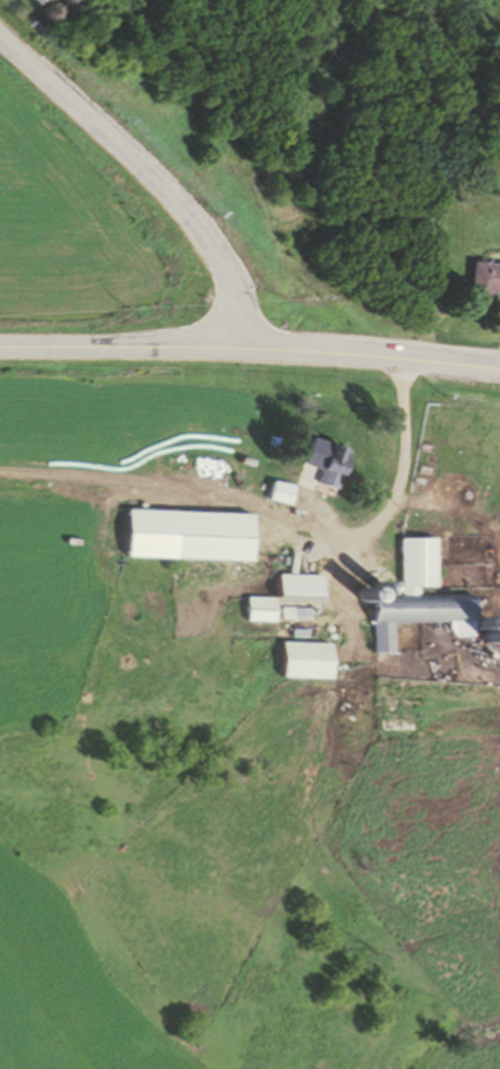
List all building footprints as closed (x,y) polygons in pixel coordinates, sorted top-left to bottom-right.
[(464,296),(490,298),(490,294),(499,295),(499,265),(467,262),(464,296)] [(332,493),(346,456),(306,442),(297,466),(321,474),(316,487),(332,493)] [(288,485),(284,506),(262,501),(267,480),(288,485)] [(121,509),(119,557),(240,564),(243,516),(121,509)] [(362,596),(361,658),(389,658),(390,624),(438,624),(438,632),(445,638),(459,638),(460,600),(412,599),(412,588),(428,588),(429,529),(408,529),(408,539),(395,539),(394,597),(362,596)] [(269,599),(270,575),(314,577),(313,601),(269,599)] [(269,599),(267,624),(239,623),(240,598),(269,599)] [(323,644),(321,680),(271,677),(273,641),(323,644)]
